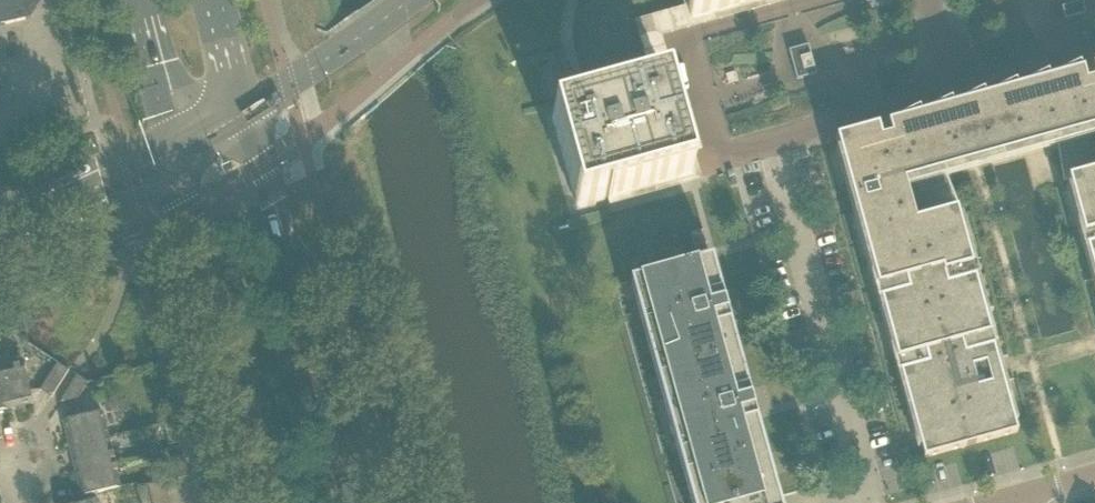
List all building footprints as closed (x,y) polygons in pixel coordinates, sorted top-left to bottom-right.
[(29,18),(40,0),(0,0),(0,25),(29,18)] [(568,40),(571,58),(585,108),(656,89),(654,82),(649,66),(646,55),(646,54),(657,50),(658,48),(656,39),(656,38),(643,37),(642,39),(638,25),(686,12),(688,11),(685,0),(575,0),(574,1),(568,40)] [(647,66),(651,83),(667,78),(679,124),(665,128),(668,139),(683,135),(693,173),(1094,62),(1094,0),(777,0),(742,10),(739,0),(727,0),(730,13),(654,34),(662,62),(647,66)] [(688,11),(691,21),(730,10),(741,7),(768,0),(685,0),(688,11)] [(947,178),(978,170),(1058,148),(1063,181),(1067,181),(1074,205),(1081,203),(1084,213),(1077,215),(1088,253),(1094,251),(1094,253),(1094,80),(1085,83),(1082,71),(1080,72),(1078,67),(1061,75),(1062,77),(1048,80),(1046,76),(1029,84),(1030,86),(1016,89),(1014,85),(997,93),(997,94),(983,98),(982,94),(965,102),(965,103),(959,105),(951,107),(950,103),(933,111),(933,112),(919,116),(918,111),(917,112),(901,120),(901,121),(887,125),(891,137),(881,140),(877,128),(836,139),(842,164),(849,162),(852,172),(845,174),(860,228),(867,226),(870,236),(863,238),(872,269),(874,277),(880,275),(883,285),(877,287),(887,325),(894,323),(897,334),(890,336),(901,374),(908,372),(911,383),(904,385),(914,423),(921,421),(924,432),(917,433),(924,458),(1017,432),(1010,408),(1004,409),(1001,399),(1008,397),(1003,380),(977,387),(972,368),(997,360),(993,344),(986,346),(983,335),(989,333),(979,295),(972,297),(969,286),(976,284),(966,246),(959,248),(956,237),(963,235),(956,212),(960,210),(947,178)] [(585,108),(552,117),(577,208),(610,199),(691,176),(680,136),(676,125),(666,87),(665,87),(656,89),(585,108)] [(694,246),(707,243),(703,230),(691,233),(694,246)] [(630,284),(639,281),(644,299),(635,302),(642,326),(651,324),(656,342),(647,345),(651,358),(660,356),(665,374),(656,377),(657,380),(666,377),(671,396),(662,398),(669,423),(678,420),(683,438),(674,441),(678,455),(687,452),(692,471),(683,473),(691,502),(780,502),(750,398),(743,399),(741,391),(748,389),(724,301),(717,303),(714,294),(721,293),(712,258),(630,281),(630,284)] [(39,390),(51,398),(69,370),(58,362),(39,390)] [(0,370),(0,379),(7,409),(32,403),(23,364),(0,370)] [(77,375),(58,403),(70,410),(88,382),(77,375)] [(63,421),(69,447),(108,438),(102,412),(63,421)] [(179,442),(173,422),(163,425),(169,445),(179,442)] [(69,447),(75,472),(114,463),(108,438),(69,447)] [(188,476),(182,456),(172,459),(178,479),(188,476)] [(114,463),(75,472),(81,497),(120,488),(114,463)] [(151,502),(169,502),(164,482),(147,486),(151,502)] [(139,502),(151,502),(147,486),(136,489),(139,502)]
